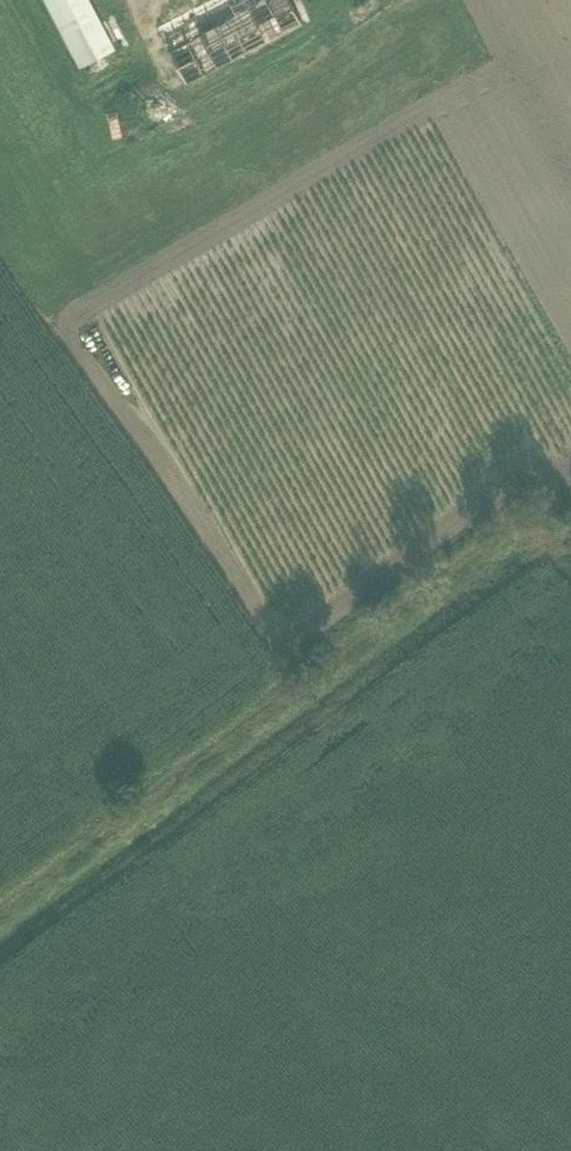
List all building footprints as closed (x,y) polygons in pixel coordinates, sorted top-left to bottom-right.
[(89,0),(46,0),(81,67),(86,64),(92,74),(110,64),(105,54),(115,49),(89,0)] [(186,83),(302,23),(290,0),(260,0),(257,2),(256,0),(208,0),(158,27),(186,83)]
